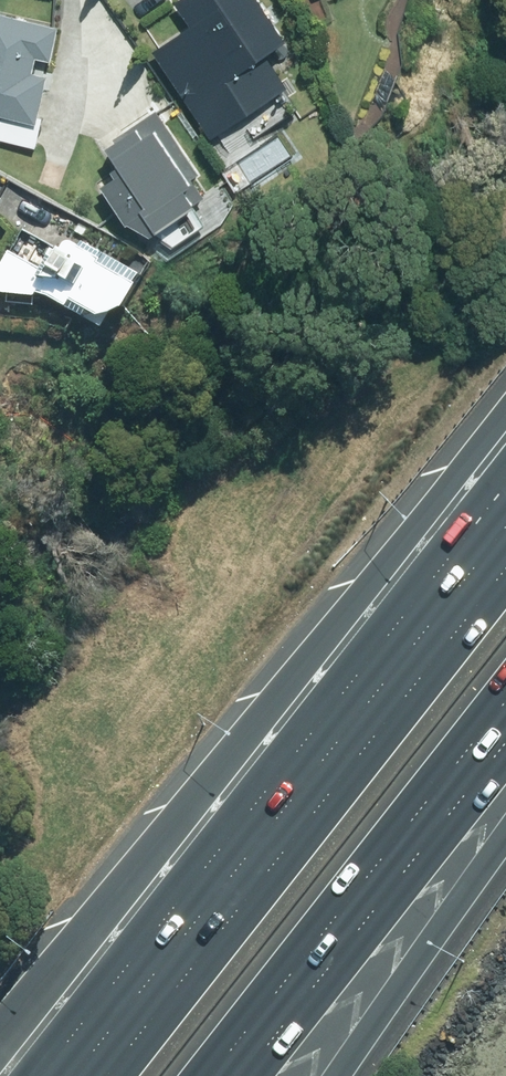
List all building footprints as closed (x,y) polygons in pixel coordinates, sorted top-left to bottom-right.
[(272,0),(186,0),(200,20),(157,50),(217,137),(297,82),(275,50),(296,35),(272,0)] [(0,10),(0,108),(8,109),(2,135),(41,144),(48,115),(43,114),(63,24),(0,10)] [(163,109),(114,141),(131,167),(112,180),(136,217),(160,229),(212,195),(199,175),(204,171),(163,109)] [(149,284),(108,263),(110,259),(78,243),(71,242),(65,247),(52,272),(19,255),(0,286),(0,291),(41,296),(42,292),(112,327),(118,316),(136,309),(149,284)]
